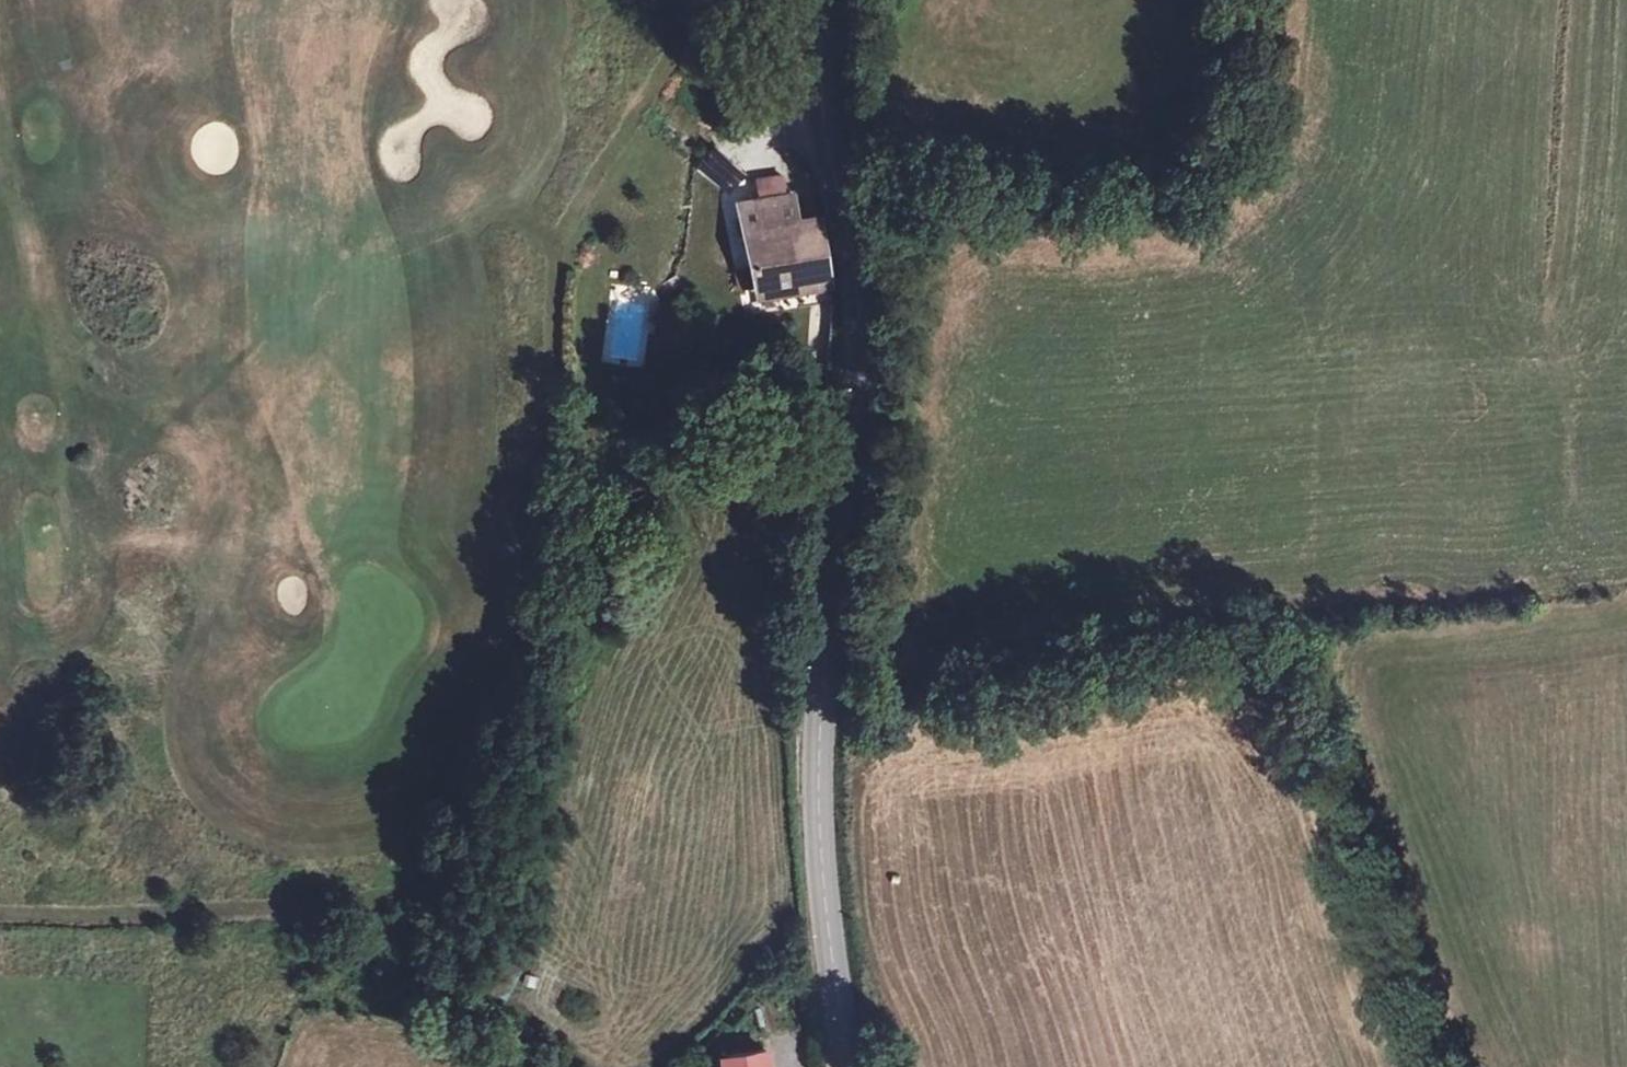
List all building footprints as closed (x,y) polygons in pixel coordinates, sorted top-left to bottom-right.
[(828,275),(818,216),(797,219),(793,193),(740,202),(751,269),(736,272),(739,290),(828,275)] [(765,1048),(721,1055),(723,1066),(768,1066),(765,1048)]
